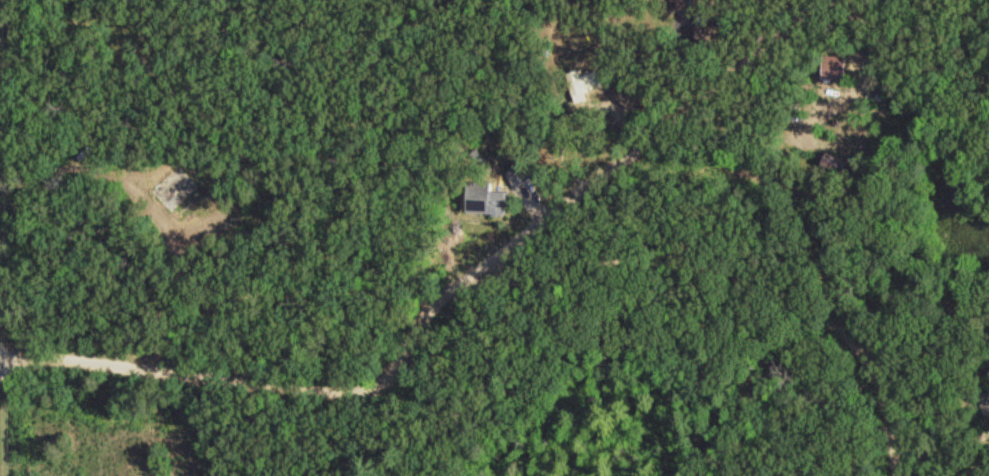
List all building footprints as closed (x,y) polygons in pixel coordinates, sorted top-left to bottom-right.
[(715,15),(703,15),(703,47),(715,47),(715,15)] [(592,96),(589,85),(612,79),(609,66),(574,76),(580,99),(592,96)] [(489,211),(508,212),(509,189),(523,190),(525,170),(506,169),(505,181),(491,180),(489,211)]
